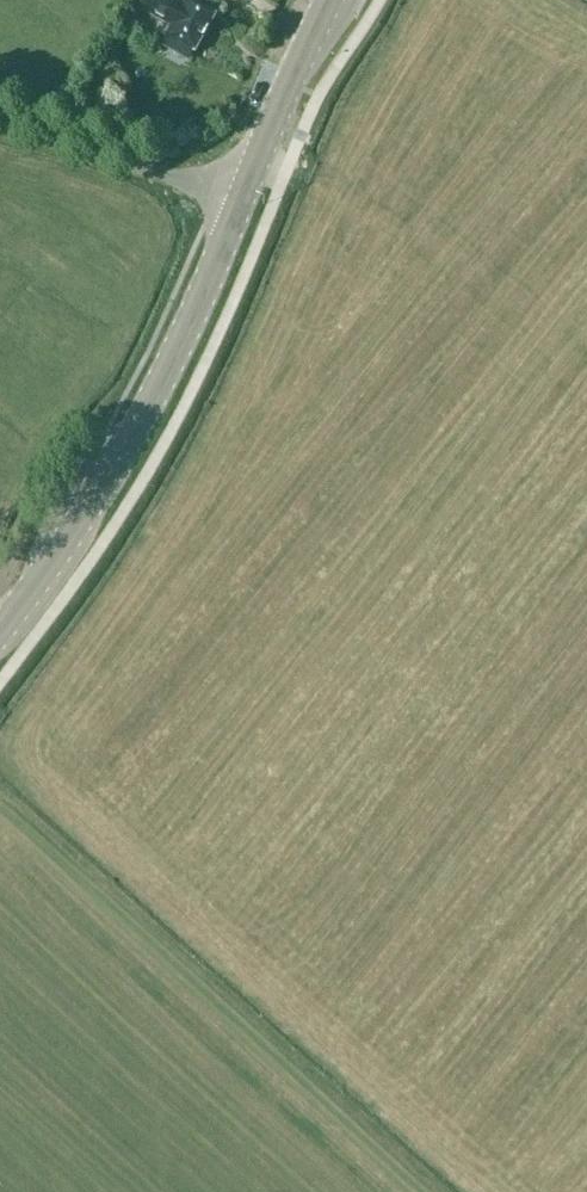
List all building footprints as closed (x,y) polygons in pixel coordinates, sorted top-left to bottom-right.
[(167,1),(165,0),(143,0),(138,9),(164,24),(164,23),(170,26),(165,37),(194,53),(215,15),(188,0),(167,0),(167,1)]
